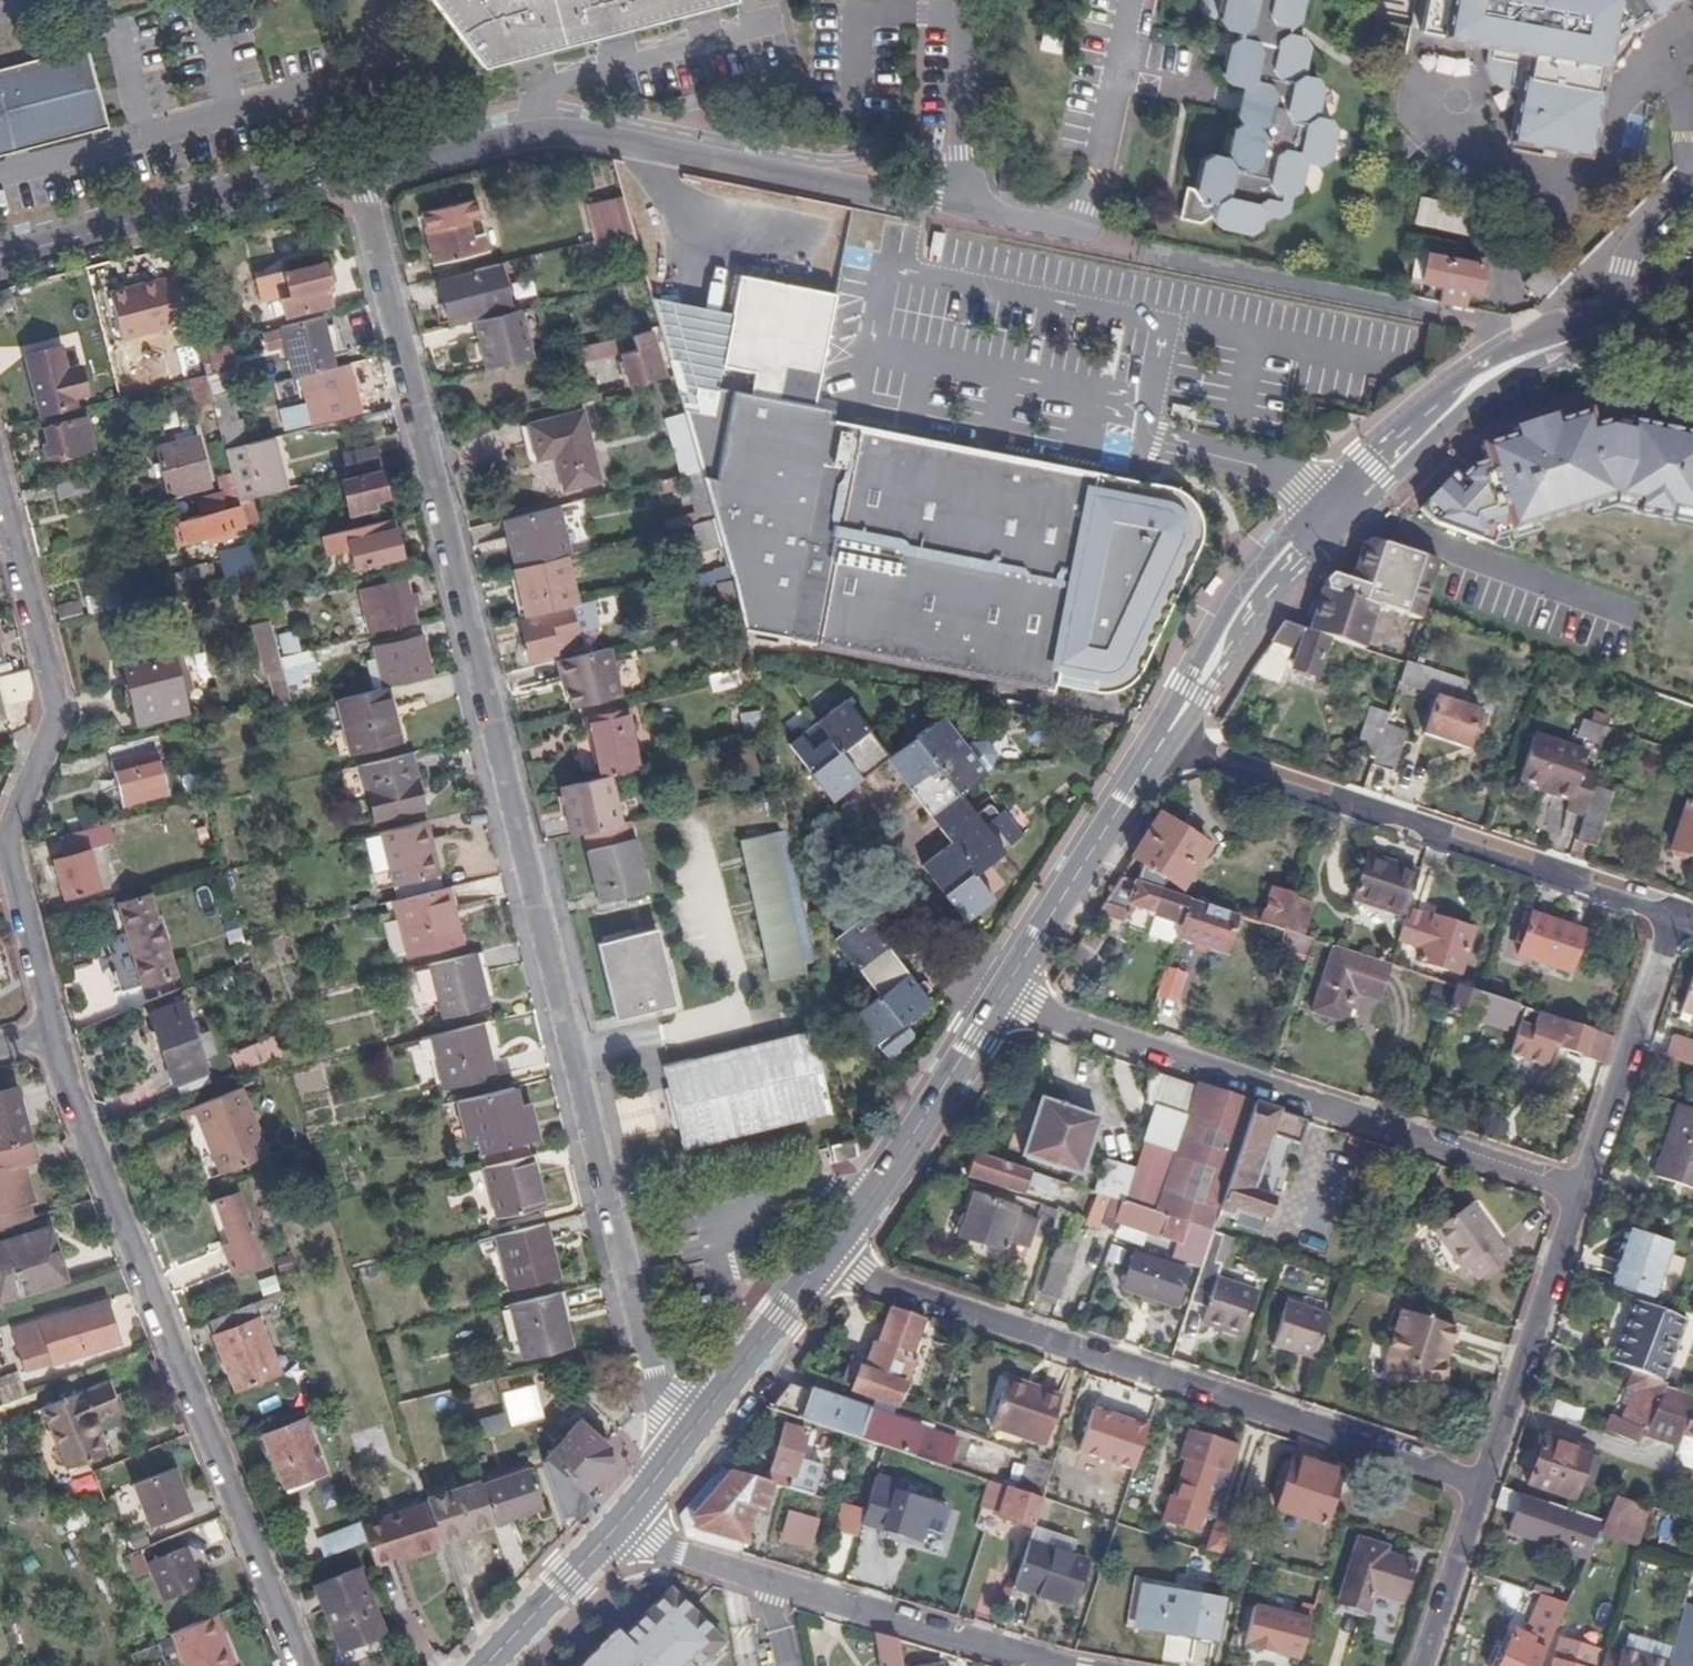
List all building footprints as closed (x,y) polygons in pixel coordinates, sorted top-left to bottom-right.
[(728,2),(727,0),(433,0),(476,66),(728,2)] [(1199,11),(1205,21),(1220,23),(1226,33),(1240,37),(1239,44),(1232,48),(1238,56),(1234,71),(1223,78),(1229,88),(1243,91),(1250,101),(1247,114),(1236,119),(1241,130),(1234,136),(1240,144),(1238,157),(1228,163),(1215,161),(1204,166),(1211,175),(1206,189),(1202,192),(1190,189),(1182,221),(1202,226),(1213,220),(1222,232),(1231,226),(1244,229),(1248,238),(1258,232),(1260,225),(1254,217),(1259,213),(1263,218),(1276,221),(1284,216),(1278,205),(1280,198),(1286,200),(1296,194),(1290,184),(1294,170),(1302,166),(1317,168),(1327,163),(1320,152),(1323,139),(1332,134),(1328,126),(1313,123),(1306,114),(1311,97),(1319,93),(1312,83),(1300,81),(1294,71),(1297,55),(1306,51),(1301,42),(1286,38),(1287,32),(1297,27),(1290,17),(1294,2),(1297,0),(1202,0),(1199,11)] [(1448,0),(1427,0),(1422,31),(1442,35),(1448,0)] [(1442,35),(1442,38),(1529,53),(1607,67),(1613,34),(1620,0),(1448,0),(1442,35)] [(1613,34),(1649,10),(1642,0),(1620,0),(1613,34)] [(1649,10),(1650,13),(1670,0),(1642,0),(1649,10)] [(1056,54),(1062,33),(1041,28),(1036,48),(1056,54)] [(1607,67),(1529,53),(1526,71),(1521,71),(1509,141),(1592,156),(1607,67)] [(0,80),(0,143),(102,116),(88,58),(0,80)] [(582,202),(591,237),(615,231),(631,226),(619,192),(582,202)] [(779,250),(787,218),(745,207),(737,236),(724,233),(704,317),(752,328),(772,248),(779,250)] [(468,236),(464,220),(424,231),(433,264),(484,251),(480,234),(468,236)] [(634,240),(631,226),(615,231),(618,242),(634,240)] [(944,238),(933,236),(929,258),(940,260),(944,238)] [(1488,265),(1426,253),(1418,283),(1442,288),(1438,303),(1464,308),(1469,294),(1481,297),(1488,265)] [(1543,303),(1571,274),(1554,258),(1544,269),(1540,266),(1523,283),(1543,303)] [(323,261),(284,270),(294,313),(329,305),(325,285),(328,284),(323,261)] [(508,312),(495,262),(470,269),(471,272),(437,281),(446,321),(480,312),(482,319),(508,312)] [(122,340),(172,326),(158,279),(108,294),(122,340)] [(0,292),(0,310),(13,306),(9,290),(0,292)] [(529,358),(518,310),(508,312),(482,319),(471,321),(481,370),(529,358)] [(317,317),(278,327),(279,330),(259,335),(264,352),(278,349),(280,357),(286,356),(292,380),(296,379),(330,370),(317,317)] [(626,386),(661,377),(650,331),(632,335),(634,349),(618,353),(626,386)] [(620,349),(616,336),(588,343),(592,355),(620,349)] [(73,400),(67,375),(60,346),(26,355),(40,413),(74,405),(73,400)] [(199,359),(203,373),(205,380),(232,372),(227,351),(199,359)] [(185,363),(188,377),(203,373),(199,359),(185,363)] [(330,370),(296,379),(303,405),(275,413),(281,434),(358,414),(346,366),(330,370)] [(80,372),(67,375),(73,400),(86,397),(80,372)] [(188,377),(184,378),(194,414),(213,409),(211,404),(205,380),(203,373),(188,377)] [(851,425),(832,421),(834,410),(813,406),(815,396),(769,387),(767,397),(717,388),(712,414),(680,408),(681,411),(697,469),(711,517),(725,568),(732,593),(737,617),(740,631),(782,639),(1054,691),(1055,684),(1099,692),(1106,692),(1116,691),(1124,687),(1131,682),(1137,676),(1141,670),(1198,549),(1200,533),(1199,522),(1196,511),(1192,502),(1187,496),(1168,487),(1142,482),(1122,478),(851,425)] [(213,409),(224,456),(243,450),(230,398),(217,403),(211,404),(213,409)] [(683,473),(697,469),(681,411),(661,417),(677,475),(683,473)] [(1627,423),(1626,426),(1605,422),(1590,427),(1586,412),(1550,423),(1548,418),(1511,430),(1513,435),(1478,447),(1483,462),(1467,467),(1456,481),(1450,475),(1418,511),(1431,527),(1478,543),(1482,528),(1503,522),(1506,533),(1507,532),(1531,525),(1587,506),(1608,499),(1632,504),(1630,513),(1668,521),(1670,511),(1692,515),(1692,436),(1627,423)] [(579,413),(526,426),(535,460),(554,456),(562,490),(597,481),(579,413)] [(86,422),(45,432),(52,463),(93,453),(86,422)] [(193,435),(155,445),(166,490),(192,484),(193,491),(206,488),(193,435)] [(229,475),(236,504),(237,508),(250,503),(286,493),(270,443),(243,450),(224,456),(229,475)] [(341,456),(346,475),(377,467),(371,448),(341,456)] [(696,521),(711,517),(697,469),(683,473),(696,521)] [(379,474),(341,482),(348,516),(366,512),(363,502),(384,497),(379,474)] [(200,497),(204,512),(236,504),(229,475),(215,478),(219,493),(200,497)] [(82,476),(52,484),(57,499),(86,491),(82,476)] [(679,476),(656,481),(662,506),(685,501),(679,476)] [(1609,508),(1630,513),(1632,504),(1608,499),(1587,506),(1589,515),(1609,508)] [(237,508),(242,524),(254,520),(250,503),(237,508)] [(204,512),(169,521),(174,545),(205,538),(206,544),(230,538),(229,530),(243,526),(242,524),(237,508),(236,504),(204,512)] [(516,567),(562,555),(565,554),(551,506),(504,518),(516,567)] [(711,572),(725,568),(711,517),(696,521),(695,522),(709,572),(711,572)] [(389,522),(318,539),(323,562),(350,555),(354,570),(398,559),(389,522)] [(1492,538),(1506,533),(1503,522),(1482,528),(1478,543),(1489,546),(1492,538)] [(1533,533),(1531,525),(1507,532),(1510,540),(1533,533)] [(1325,581),(1420,614),(1436,563),(1369,541),(1359,548),(1350,578),(1332,574),(1325,581)] [(217,561),(222,580),(255,571),(250,552),(217,561)] [(568,606),(575,605),(562,555),(516,567),(512,567),(525,618),(568,606)] [(732,593),(725,568),(711,572),(718,596),(732,593)] [(354,621),(359,639),(414,623),(410,607),(406,596),(402,579),(356,592),(363,618),(354,621)] [(1420,614),(1325,581),(1321,585),(1319,593),(1315,591),(1313,604),(1309,604),(1307,616),(1311,617),(1309,630),(1362,647),(1375,607),(1417,621),(1420,614)] [(83,598),(86,615),(121,607),(116,590),(83,598)] [(723,620),(737,617),(732,593),(718,596),(723,620)] [(406,596),(410,607),(416,605),(413,594),(406,596)] [(569,612),(519,623),(527,660),(577,648),(574,637),(600,628),(594,600),(575,605),(568,606),(569,612)] [(51,607),(55,621),(79,615),(75,601),(51,607)] [(1259,658),(1251,672),(1280,683),(1286,667),(1297,671),(1296,674),(1308,679),(1310,675),(1315,676),(1328,637),(1309,630),(1284,622),(1279,627),(1271,640),(1259,658)] [(279,654),(298,649),(293,630),(274,635),(279,654)] [(376,652),(386,691),(429,679),(421,641),(376,652)] [(568,710),(616,697),(605,649),(552,662),(557,680),(562,679),(568,710)] [(266,688),(284,683),(279,663),(276,650),(257,654),(266,688)] [(286,691),(288,697),(310,690),(307,679),(317,676),(311,654),(299,658),(279,663),(284,683),(286,691)] [(168,658),(120,670),(134,725),(182,712),(168,658)] [(1464,683),(1404,663),(1397,683),(1430,693),(1431,689),(1460,698),(1464,683)] [(751,682),(748,666),(734,669),(705,676),(708,690),(738,683),(738,685),(751,682)] [(27,669),(0,676),(0,709),(32,701),(33,687),(27,669)] [(386,691),(335,705),(348,757),(395,744),(389,714),(392,713),(386,691)] [(1478,712),(1435,698),(1424,733),(1466,746),(1478,712)] [(837,699),(810,719),(856,775),(881,755),(837,699)] [(587,718),(601,776),(608,775),(636,768),(622,710),(587,718)] [(904,783),(960,740),(938,711),(882,755),(904,783)] [(1383,728),(1385,722),(1366,715),(1351,759),(1371,766),(1383,728)] [(856,775),(810,719),(783,741),(826,797),(856,775)] [(1599,747),(1606,729),(1579,719),(1573,738),(1599,747)] [(1383,728),(1371,766),(1392,773),(1404,735),(1383,728)] [(1584,815),(1594,785),(1597,779),(1579,773),(1586,754),(1534,736),(1519,778),(1541,786),(1557,791),(1555,796),(1571,802),(1568,809),(1584,815)] [(983,766),(960,740),(904,783),(926,812),(954,788),(983,766)] [(152,742),(106,755),(124,811),(169,796),(152,742)] [(409,756),(359,769),(372,823),(420,810),(409,756)] [(556,788),(569,838),(583,835),(621,825),(608,775),(601,776),(556,788)] [(1584,815),(1575,842),(1594,848),(1609,805),(1613,792),(1594,785),(1584,815)] [(1539,791),(1555,796),(1557,791),(1541,786),(1539,791)] [(975,813),(954,788),(926,812),(949,840),(972,866),(1019,828),(1000,805),(995,808),(989,800),(975,813)] [(1692,857),(1692,804),(1689,803),(1673,849),(1676,857),(1683,860),(1690,856),(1692,857)] [(1206,848),(1157,817),(1143,840),(1119,878),(1152,889),(1157,879),(1178,891),(1206,848)] [(425,822),(379,833),(392,887),(438,876),(425,822)] [(621,825),(583,835),(601,903),(646,892),(629,823),(621,825)] [(103,827),(62,837),(69,857),(56,861),(66,896),(101,886),(92,851),(109,846),(103,827)] [(816,963),(785,832),(738,843),(768,983),(805,976),(804,966),(816,963)] [(995,895),(972,866),(949,840),(921,862),(966,918),(995,895)] [(1405,907),(1416,873),(1364,856),(1352,897),(1403,913),(1405,907)] [(438,876),(392,887),(395,900),(441,889),(438,876)] [(1152,889),(1119,878),(1103,903),(1095,915),(1122,924),(1122,921),(1127,923),(1134,907),(1156,914),(1148,938),(1172,945),(1175,938),(1225,955),(1238,917),(1152,889)] [(395,900),(393,901),(405,954),(459,942),(446,887),(441,889),(395,900)] [(1282,928),(1292,895),(1269,888),(1257,922),(1282,931),(1282,928)] [(1314,902),(1292,895),(1282,928),(1303,934),(1314,902)] [(150,900),(120,909),(148,991),(178,981),(150,900)] [(1422,951),(1418,961),(1464,976),(1478,932),(1433,917),(1405,907),(1403,913),(1394,941),(1422,951)] [(875,991),(903,968),(858,913),(830,936),(875,991)] [(1582,932),(1529,916),(1518,956),(1569,972),(1582,932)] [(229,948),(244,942),(243,937),(240,928),(224,933),(229,948)] [(657,931),(598,945),(616,1021),(676,1007),(657,931)] [(1069,960),(1083,969),(1101,942),(1088,933),(1069,960)] [(1284,951),(1305,957),(1310,940),(1290,933),(1284,951)] [(1387,965),(1330,946),(1310,1007),(1341,1017),(1351,988),(1379,997),(1389,966),(1387,965)] [(474,952),(428,963),(441,1019),(487,1007),(474,952)] [(1187,974),(1165,967),(1155,998),(1177,1004),(1187,974)] [(926,997),(903,968),(875,991),(849,1012),(884,1053),(904,1038),(893,1023),(926,997)] [(1425,1007),(1445,1014),(1447,1010),(1455,987),(1434,980),(1425,1007)] [(1514,1006),(1482,995),(1455,987),(1447,1010),(1477,1021),(1479,1014),(1508,1024),(1514,1006)] [(185,1004),(151,1016),(175,1085),(208,1074),(185,1004)] [(1524,1009),(1514,1006),(1508,1024),(1518,1027),(1524,1009)] [(1518,1027),(1516,1032),(1512,1045),(1548,1057),(1552,1043),(1584,1053),(1591,1031),(1524,1009),(1518,1027)] [(428,1035),(443,1091),(492,1079),(479,1023),(428,1035)] [(809,1025),(662,1062),(682,1145),(829,1109),(809,1025)] [(428,1035),(416,1038),(422,1061),(427,1061),(434,1092),(443,1091),(428,1035)] [(1668,1056),(1692,1062),(1692,1041),(1674,1036),(1668,1056)] [(233,1062),(239,1077),(284,1061),(278,1045),(233,1062)] [(1516,1066),(1506,1063),(1502,1075),(1512,1078),(1516,1066)] [(1212,1233),(1219,1211),(1252,1106),(1196,1088),(1195,1092),(1147,1076),(1137,1104),(1153,1109),(1186,1120),(1175,1153),(1156,1215),(1167,1218),(1189,1225),(1212,1233)] [(511,1085),(457,1098),(462,1120),(473,1118),(481,1152),(485,1151),(488,1163),(529,1153),(527,1140),(537,1138),(533,1119),(520,1122),(511,1085)] [(238,1093),(193,1110),(201,1129),(220,1177),(264,1161),(238,1093)] [(29,1145),(16,1096),(0,1100),(0,1153),(29,1145)] [(1072,1177),(1069,1186),(1084,1191),(1086,1185),(1080,1183),(1099,1122),(1039,1103),(1038,1106),(1025,1101),(1009,1154),(1022,1158),(1021,1161),(1072,1177)] [(1301,1146),(1308,1124),(1252,1106),(1219,1211),(1226,1213),(1228,1207),(1267,1219),(1274,1197),(1255,1191),(1273,1136),(1301,1146)] [(1682,1106),(1658,1176),(1692,1188),(1692,1109),(1682,1106)] [(1146,1144),(1175,1153),(1186,1120),(1153,1109),(1143,1142),(1146,1144)] [(201,1129),(193,1110),(179,1116),(186,1134),(201,1129)] [(1468,1117),(1462,1134),(1476,1138),(1481,1122),(1468,1117)] [(832,1157),(857,1152),(852,1134),(829,1140),(832,1157)] [(1156,1215),(1175,1153),(1146,1144),(1125,1205),(1156,1215)] [(32,1210),(34,1210),(27,1183),(11,1186),(8,1176),(24,1171),(35,1168),(29,1145),(0,1153),(0,1219),(32,1210)] [(488,1163),(484,1163),(497,1215),(543,1204),(529,1153),(488,1163)] [(1026,1172),(971,1155),(964,1176),(1019,1195),(1026,1172)] [(1102,1163),(1092,1194),(1095,1194),(1124,1204),(1133,1173),(1102,1163)] [(27,1183),(24,1171),(8,1176),(11,1186),(27,1183)] [(1161,1239),(1167,1218),(1156,1215),(1125,1205),(1124,1204),(1095,1194),(1083,1230),(1101,1236),(1104,1227),(1159,1245),(1161,1239)] [(235,1196),(214,1203),(228,1249),(224,1251),(231,1271),(257,1263),(235,1196)] [(973,1200),(960,1242),(1002,1256),(1006,1242),(1026,1250),(1031,1237),(1047,1242),(1056,1213),(1039,1208),(1035,1223),(1014,1216),(1015,1214),(973,1200)] [(1508,1259),(1470,1207),(1434,1231),(1461,1269),(1466,1266),(1478,1281),(1508,1259)] [(35,1223),(32,1210),(0,1219),(0,1233),(35,1223)] [(1177,1244),(1182,1246),(1189,1225),(1167,1218),(1161,1239),(1177,1244)] [(544,1220),(496,1231),(509,1286),(556,1274),(544,1220)] [(1071,1225),(1057,1268),(1052,1266),(1041,1297),(1059,1302),(1083,1230),(1071,1225)] [(1171,1262),(1200,1271),(1212,1233),(1189,1225),(1182,1246),(1177,1244),(1171,1262)] [(1224,1237),(1212,1233),(1200,1271),(1189,1304),(1207,1309),(1202,1323),(1242,1337),(1257,1292),(1216,1278),(1221,1265),(1217,1262),(1224,1237)] [(65,1288),(49,1234),(0,1248),(0,1295),(4,1306),(65,1288)] [(1663,1252),(1630,1241),(1617,1280),(1651,1290),(1663,1252)] [(273,1256),(279,1276),(296,1271),(290,1251),(273,1256)] [(1173,1308),(1186,1270),(1134,1254),(1122,1291),(1173,1308)] [(274,1276),(257,1281),(262,1296),(279,1290),(274,1276)] [(557,1289),(514,1299),(527,1354),(570,1343),(557,1289)] [(1313,1357),(1326,1316),(1286,1302),(1272,1344),(1313,1357)] [(1686,1315),(1640,1302),(1620,1366),(1636,1370),(1669,1379),(1686,1315)] [(251,1303),(207,1321),(235,1391),(280,1373),(251,1303)] [(104,1305),(38,1324),(42,1342),(15,1350),(22,1376),(116,1347),(104,1305)] [(906,1355),(920,1318),(888,1307),(874,1345),(871,1344),(862,1367),(859,1366),(849,1390),(892,1405),(911,1357),(906,1355)] [(1443,1363),(1454,1329),(1398,1311),(1383,1360),(1385,1384),(1445,1379),(1443,1363)] [(1644,1445),(1648,1435),(1670,1384),(1672,1381),(1669,1379),(1636,1370),(1630,1387),(1639,1390),(1626,1422),(1617,1419),(1611,1435),(1644,1445)] [(1093,1375),(1085,1372),(1055,1463),(1046,1489),(1053,1492),(1067,1450),(1079,1455),(1099,1396),(1140,1410),(1146,1392),(1093,1375)] [(20,1398),(12,1374),(0,1378),(0,1405),(20,1398)] [(882,1446),(945,1467),(950,1451),(937,1446),(940,1434),(796,1384),(792,1396),(786,1394),(779,1411),(882,1446)] [(1670,1384),(1648,1435),(1681,1446),(1679,1452),(1687,1465),(1692,1467),(1692,1391),(1670,1384)] [(532,1385),(502,1393),(513,1427),(531,1423),(542,1419),(532,1385)] [(1046,1446),(1061,1398),(1039,1390),(1036,1396),(1004,1385),(989,1428),(1046,1446)] [(103,1387),(50,1407),(73,1466),(98,1457),(90,1436),(95,1431),(97,1422),(113,1416),(103,1387)] [(1557,1402),(1553,1418),(1582,1426),(1586,1412),(1557,1402)] [(324,1418),(321,1408),(307,1414),(311,1422),(324,1418)] [(477,1420),(483,1437),(507,1429),(501,1412),(477,1420)] [(303,1419),(264,1433),(284,1486),(323,1470),(303,1419)] [(580,1422),(551,1454),(589,1491),(611,1468),(610,1446),(580,1422)] [(1137,1428),(1121,1423),(1114,1444),(1130,1450),(1137,1428)] [(780,1427),(764,1480),(783,1486),(800,1433),(780,1427)] [(1210,1516),(1234,1449),(1185,1431),(1176,1458),(1181,1460),(1168,1494),(1165,1493),(1156,1518),(1189,1529),(1197,1511),(1210,1516)] [(1592,1456),(1547,1440),(1531,1486),(1575,1502),(1582,1486),(1592,1489),(1602,1462),(1592,1459),(1592,1456)] [(1055,1463),(1028,1454),(1016,1490),(1042,1499),(1046,1489),(1055,1463)] [(543,1463),(565,1534),(597,1503),(588,1493),(576,1482),(565,1473),(549,1457),(543,1463)] [(1325,1526),(1342,1474),(1316,1465),(1314,1470),(1290,1462),(1273,1509),(1325,1526)] [(481,1482),(493,1520),(542,1503),(530,1466),(481,1482)] [(764,1480),(722,1467),(681,1513),(686,1538),(737,1552),(752,1505),(759,1507),(766,1490),(777,1494),(776,1499),(836,1517),(833,1529),(855,1536),(859,1522),(863,1510),(783,1486),(764,1480)] [(169,1475),(128,1491),(143,1528),(185,1512),(169,1475)] [(871,1484),(891,1490),(893,1484),(873,1477),(871,1484)] [(440,1537),(493,1520),(481,1482),(479,1479),(427,1497),(427,1498),(440,1537)] [(1042,1499),(1016,1490),(980,1479),(972,1504),(998,1512),(997,1517),(1033,1529),(1042,1499)] [(891,1490),(871,1484),(863,1510),(859,1522),(902,1535),(906,1525),(922,1530),(937,1534),(945,1507),(891,1490)] [(1607,1523),(1504,1490),(1497,1512),(1516,1518),(1510,1536),(1591,1562),(1604,1533),(1607,1523)] [(436,1547),(442,1545),(440,1537),(427,1498),(419,1502),(436,1547)] [(1619,1498),(1607,1523),(1604,1533),(1642,1545),(1654,1509),(1619,1498)] [(360,1526),(365,1541),(372,1562),(401,1552),(404,1558),(436,1547),(419,1502),(360,1526)] [(811,1550),(820,1519),(785,1510),(776,1541),(811,1550)] [(1229,1522),(1215,1518),(1204,1550),(1218,1555),(1229,1522)] [(317,1539),(324,1557),(365,1541),(360,1526),(358,1522),(317,1539)] [(212,1525),(198,1530),(204,1544),(217,1540),(212,1525)] [(906,1525),(902,1535),(918,1540),(922,1530),(906,1525)] [(1222,1554),(1245,1561),(1251,1544),(1228,1537),(1222,1554)] [(1398,1598),(1409,1560),(1382,1553),(1382,1546),(1357,1540),(1348,1572),(1346,1571),(1337,1602),(1366,1611),(1371,1592),(1398,1598)] [(1090,1564),(1028,1544),(1014,1588),(1040,1597),(1043,1590),(1076,1600),(1090,1564)] [(179,1552),(146,1566),(158,1603),(193,1591),(179,1552)] [(133,1554),(121,1559),(130,1582),(142,1577),(133,1554)] [(354,1568),(311,1585),(339,1648),(380,1631),(354,1568)] [(619,1615),(568,1665),(699,1665),(731,1634),(670,1575),(625,1621),(619,1615)] [(1308,1616),(1316,1583),(1299,1579),(1290,1611),(1308,1616)] [(1137,1631),(1145,1587),(1129,1584),(1121,1628),(1137,1631)] [(1219,1601),(1145,1587),(1137,1631),(1211,1645),(1219,1601)] [(1692,1608),(1675,1661),(1674,1665),(1692,1665),(1692,1608)] [(1296,1621),(1250,1610),(1240,1649),(1278,1659),(1285,1637),(1291,1638),(1296,1621)] [(1565,1618),(1550,1611),(1536,1641),(1520,1633),(1506,1665),(1544,1665),(1565,1618)] [(209,1620),(168,1635),(180,1665),(223,1665),(213,1640),(216,1639),(209,1620)] [(890,1638),(874,1634),(880,1665),(895,1665),(890,1638)] [(171,1653),(166,1639),(155,1643),(160,1657),(171,1653)] [(1675,1661),(1630,1647),(1628,1653),(1624,1665),(1674,1665),(1675,1661)] [(1611,1665),(1624,1665),(1628,1653),(1616,1649),(1611,1665)]
